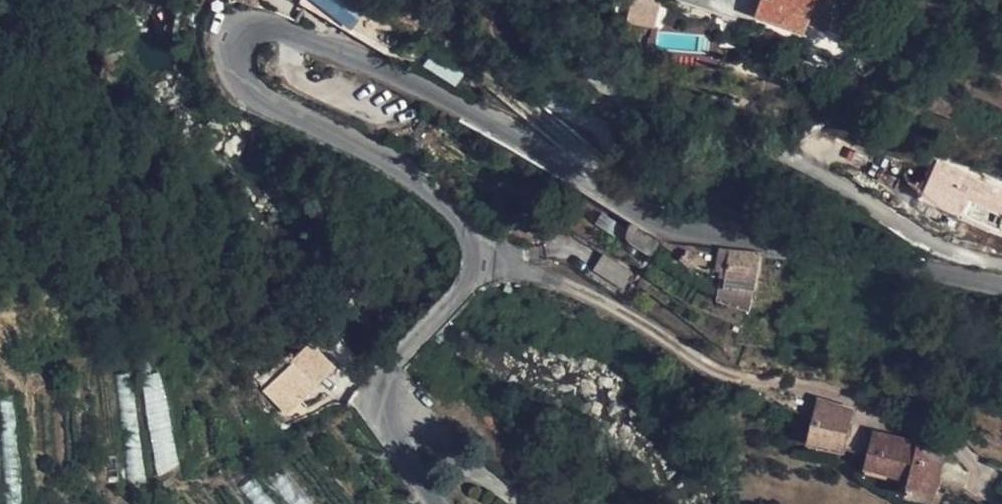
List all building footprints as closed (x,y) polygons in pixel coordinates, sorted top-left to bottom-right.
[(340,0),(311,0),(305,9),(391,61),(404,41),(340,0)] [(654,28),(660,0),(658,0),(633,0),(628,22),(654,28)] [(808,23),(816,0),(761,0),(755,16),(805,33),(808,23)] [(808,23),(858,44),(878,47),(889,21),(858,9),(854,20),(837,13),(841,2),(836,0),(816,0),(808,23)] [(858,9),(841,2),(837,13),(854,20),(858,9)] [(294,86),(283,81),(277,92),(289,98),(294,86)] [(956,165),(932,153),(924,164),(948,179),(956,165)] [(627,229),(601,213),(594,224),(620,241),(627,229)] [(659,240),(632,224),(626,235),(626,238),(628,240),(649,253),(659,240)] [(729,251),(719,249),(716,271),(721,271),(726,272),(729,251)] [(762,255),(729,251),(726,272),(721,271),(717,299),(751,310),(753,292),(756,292),(762,255)] [(624,285),(630,270),(600,258),(594,273),(624,285)] [(311,339),(261,387),(285,411),(334,363),(311,339)] [(862,408),(828,399),(823,418),(817,441),(852,446),(862,408)] [(955,449),(888,430),(878,464),(923,475),(920,490),(944,495),(955,449)]
